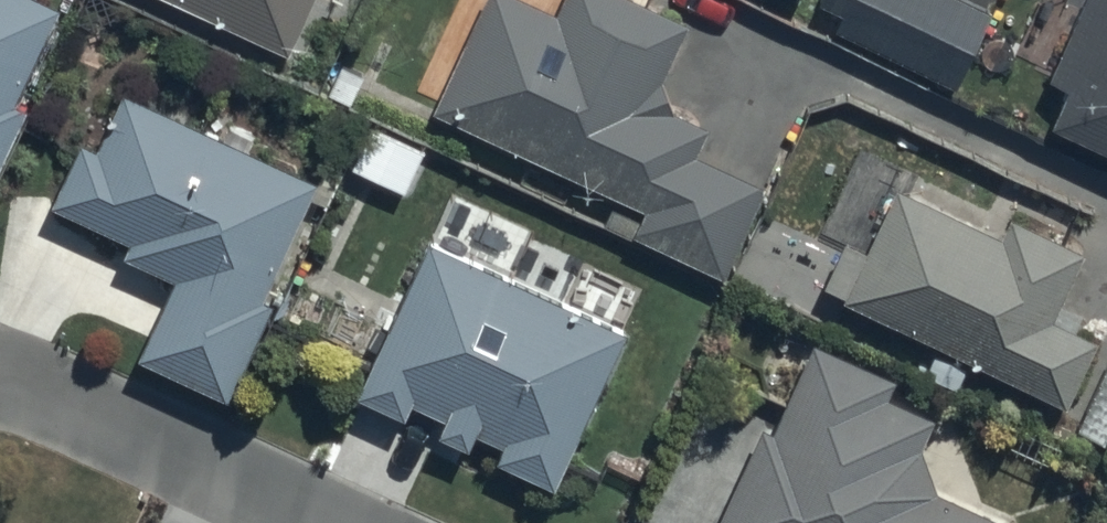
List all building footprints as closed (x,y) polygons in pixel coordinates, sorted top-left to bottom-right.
[(25,107),(11,101),(58,4),(48,0),(0,0),(0,160),(25,107)] [(285,49),(308,0),(180,0),(285,49)] [(431,106),(642,206),(630,231),(719,273),(762,183),(693,151),(705,126),(674,112),(661,79),(687,19),(643,0),(559,0),(555,8),(536,0),(478,0),(431,106)] [(960,0),(824,0),(820,8),(844,19),(836,35),(957,92),(993,16),(960,0)] [(1044,73),(1065,83),(1048,120),(1106,147),(1106,0),(1078,0),(1044,73)] [(316,181),(121,90),(96,148),(81,141),(52,204),(129,240),(123,252),(173,275),(136,353),(227,395),(271,299),(262,295),(316,181)] [(424,147),(367,120),(347,164),(404,190),(424,147)] [(1083,247),(1007,210),(997,232),(894,182),(841,292),(1062,399),(1094,334),(1051,314),(1083,247)] [(622,331),(427,238),(355,392),(402,414),(409,399),(445,416),(439,429),(470,443),(477,428),(502,441),(496,455),(551,481),(622,331)] [(812,339),(769,429),(758,424),(713,522),(1008,522),(936,490),(917,446),(931,415),(885,394),(893,376),(812,339)] [(1077,425),(1106,439),(1106,359),(1077,425)]
